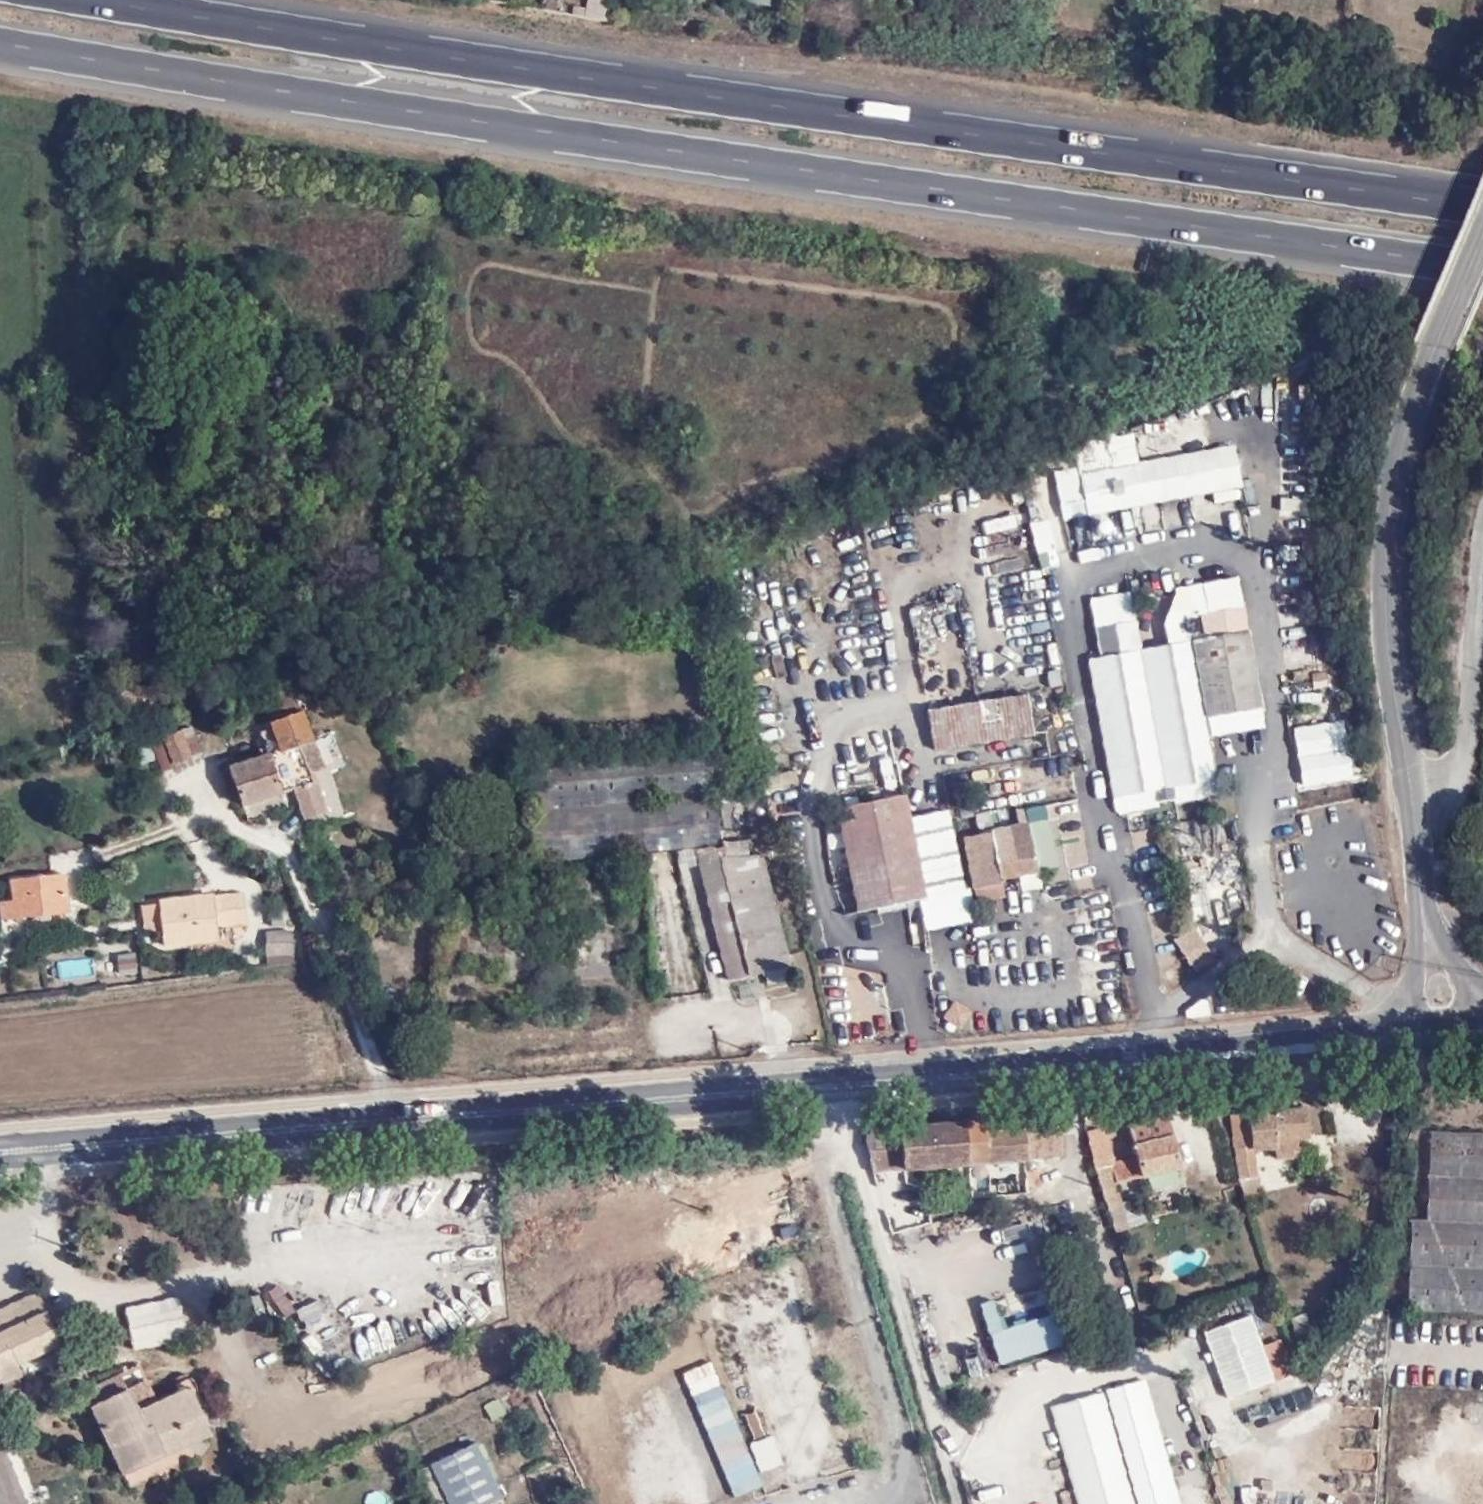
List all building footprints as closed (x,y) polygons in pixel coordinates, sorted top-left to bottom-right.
[(611,20),(612,0),(587,0),(586,18),(611,20)] [(1269,418),(1281,417),(1279,386),(1267,387),(1269,418)] [(1056,475),(1063,518),(1242,488),(1235,445),(1056,475)] [(1089,518),(1068,519),(1070,543),(1091,542),(1089,518)] [(1049,521),(1032,525),(1042,568),(1059,564),(1049,521)] [(1090,597),(1101,655),(1148,646),(1138,589),(1090,597)] [(1203,638),(1226,635),(1222,611),(1200,614),(1203,638)] [(1245,632),(1191,643),(1208,735),(1262,723),(1245,632)] [(1116,798),(1216,779),(1208,735),(1191,643),(1094,659),(1116,798)] [(292,689),(262,699),(268,720),(299,710),(292,689)] [(1028,694),(928,711),(935,754),(1035,737),(1028,694)] [(299,743),(308,739),(299,710),(268,720),(276,751),(226,767),(241,803),(293,786),(303,813),(319,808),(299,743)] [(1347,718),(1292,729),(1303,787),(1358,776),(1347,718)] [(192,723),(152,741),(165,770),(205,752),(192,723)] [(846,743),(848,754),(889,749),(886,730),(868,733),(869,740),(846,743)] [(706,746),(520,763),(531,865),(718,843),(706,746)] [(888,752),(847,755),(848,772),(890,768),(888,752)] [(737,862),(704,869),(727,980),(795,966),(760,795),(725,802),(737,862)] [(859,910),(967,890),(950,807),(905,817),(900,796),(835,809),(859,910)] [(1020,826),(964,838),(977,902),(1006,896),(1003,880),(1061,868),(1047,804),(1017,810),(1020,826)] [(61,874),(8,878),(9,901),(0,902),(0,917),(63,911),(61,874)] [(1020,890),(1039,889),(1039,876),(1019,877),(1020,890)] [(242,923),(240,892),(160,899),(160,904),(142,903),(145,934),(160,933),(164,942),(214,938),(214,925),(242,923)] [(293,926),(264,928),(266,955),(295,953),(293,926)] [(136,952),(116,954),(118,974),(139,972),(136,952)] [(963,1028),(972,1010),(952,1000),(943,1018),(963,1028)] [(1307,1107),(1230,1117),(1240,1197),(1261,1195),(1257,1160),(1298,1155),(1297,1142),(1311,1140),(1307,1107)] [(863,1131),(871,1168),(1057,1155),(1057,1127),(987,1131),(985,1123),(863,1131)] [(1117,1186),(1183,1170),(1172,1126),(1110,1141),(1106,1128),(1084,1133),(1109,1232),(1139,1225),(1133,1200),(1121,1202),(1117,1186)] [(1406,1305),(1482,1309),(1482,1132),(1431,1129),(1425,1219),(1410,1218),(1406,1305)] [(802,1259),(690,1290),(701,1327),(749,1314),(754,1329),(816,1312),(802,1259)] [(1161,1284),(1158,1273),(1148,1277),(1151,1287),(1161,1284)] [(992,1298),(979,1302),(998,1362),(1068,1340),(1050,1280),(1039,1284),(1048,1314),(1006,1327),(1002,1316),(998,1317),(992,1298)] [(15,1374),(12,1363),(56,1341),(34,1294),(0,1310),(0,1380),(15,1374)] [(176,1300),(124,1312),(132,1348),(183,1338),(176,1300)] [(1263,1347),(1251,1314),(1203,1331),(1226,1397),(1275,1380),(1263,1347)] [(1292,1317),(1297,1337),(1311,1334),(1307,1314),(1292,1317)] [(379,1322),(384,1345),(401,1342),(396,1319),(379,1322)] [(797,1319),(765,1328),(775,1362),(806,1353),(797,1319)] [(975,1349),(957,1350),(959,1373),(977,1372),(975,1349)] [(735,1360),(721,1365),(739,1405),(752,1400),(735,1360)] [(773,1365),(777,1398),(814,1393),(810,1360),(773,1365)] [(89,1404),(124,1473),(163,1454),(159,1447),(205,1425),(186,1386),(154,1401),(147,1379),(124,1388),(89,1404)] [(1146,1382),(1103,1392),(1133,1503),(1180,1503),(1146,1382)] [(664,1383),(634,1389),(640,1418),(670,1412),(664,1383)] [(1103,1392),(1047,1407),(1074,1503),(1133,1503),(1103,1392)] [(1429,1425),(1429,1399),(1395,1399),(1395,1425),(1429,1425)] [(751,1438),(762,1435),(756,1412),(745,1415),(751,1438)] [(163,1454),(208,1432),(205,1425),(159,1447),(163,1454)] [(759,1474),(784,1465),(773,1436),(749,1445),(759,1474)] [(0,1443),(0,1503),(24,1503),(0,1443)] [(448,1503),(479,1503),(499,1494),(478,1450),(475,1445),(430,1466),(448,1503)]
